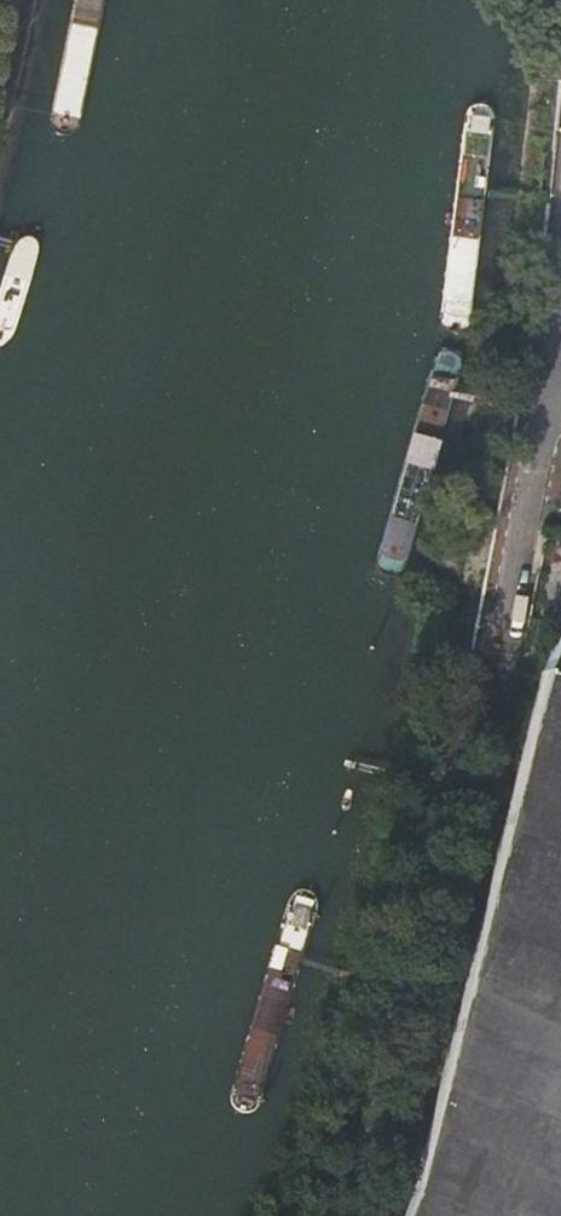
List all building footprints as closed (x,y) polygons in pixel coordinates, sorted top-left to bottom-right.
[(495,109),(489,104),(478,102),(471,105),(467,112),(439,314),(441,324),(447,332),(458,332),(464,327),(469,319),(474,288),(487,195),(497,116),(495,109)] [(463,356),(457,350),(446,348),(439,350),(434,357),(388,556),(389,565),(395,574),(406,575),(412,570),(418,563),(425,532),(457,396),(464,364),(463,356)] [(545,670),(416,1193),(407,1215),(560,1215),(560,633),(545,670)]
